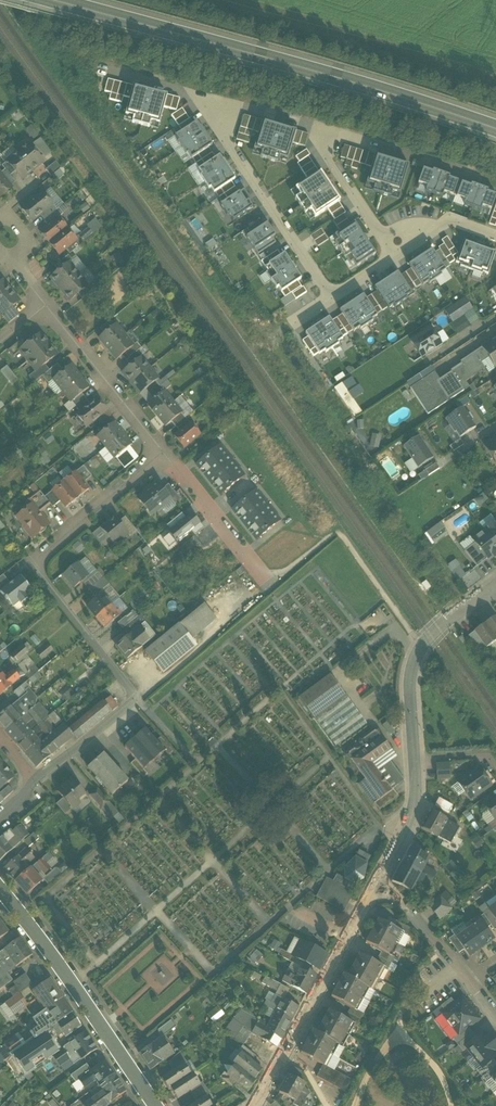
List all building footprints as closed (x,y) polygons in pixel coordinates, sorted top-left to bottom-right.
[(108,78),(104,91),(111,93),(109,99),(121,103),(123,96),(128,98),(132,85),(108,78)] [(167,94),(132,85),(128,98),(124,114),(159,123),(164,106),(167,94)] [(179,97),(167,94),(164,106),(176,109),(179,97)] [(171,116),(178,127),(189,120),(181,109),(171,116)] [(258,133),(262,121),(243,115),(236,140),(248,143),(252,131),(258,133)] [(174,136),(182,148),(204,133),(196,121),(174,136)] [(258,133),(252,152),(286,163),(292,144),(296,132),(262,121),(258,133)] [(26,128),(33,138),(38,135),(31,125),(26,128)] [(296,131),(296,132),(292,144),(304,147),(308,135),(296,131)] [(212,145),(204,133),(182,148),(189,159),(192,158),(208,147),(212,145)] [(42,163),(27,144),(17,153),(32,171),(42,163)] [(208,147),(192,158),(199,169),(215,159),(208,147)] [(370,170),(374,158),(344,148),(340,160),(346,162),(344,168),(363,174),(365,168),(370,170)] [(32,171),(17,153),(6,162),(15,172),(21,180),(32,171)] [(294,161),(306,181),(318,174),(305,153),(294,161)] [(204,182),(227,168),(219,156),(215,159),(199,169),(198,170),(202,175),(200,176),(204,182)] [(375,158),(365,189),(399,201),(409,170),(375,158)] [(15,172),(6,162),(1,166),(5,170),(10,176),(15,172)] [(55,162),(45,170),(51,177),(61,169),(55,162)] [(234,179),(227,168),(204,182),(208,189),(210,187),(213,192),(215,192),(231,181),(234,179)] [(5,170),(0,174),(0,175),(10,187),(15,183),(10,176),(5,170)] [(306,181),(294,189),(314,221),(327,212),(339,205),(340,204),(320,172),(318,174),(306,181)] [(11,188),(0,175),(0,197),(11,188)] [(443,199),(452,202),(457,188),(448,185),(449,183),(433,177),(432,179),(422,176),(417,190),(426,193),(425,198),(442,204),(443,199)] [(231,181),(215,192),(222,203),(238,192),(231,181)] [(481,213),(490,216),(495,202),(486,199),(487,196),(471,191),(471,193),(461,189),(456,204),(465,207),(463,212),(480,217),(481,213)] [(219,204),(230,221),(251,207),(240,191),(238,192),(222,203),(219,204)] [(42,192),(21,210),(32,222),(52,205),(42,192)] [(339,205),(327,212),(341,234),(352,226),(339,205)] [(58,209),(43,221),(47,226),(57,218),(62,214),(58,209)] [(47,226),(40,232),(49,244),(66,229),(57,218),(47,226)] [(95,218),(87,225),(94,233),(102,226),(95,218)] [(245,231),(248,236),(264,225),(261,219),(245,231)] [(266,225),(244,240),(253,254),(275,239),(266,225)] [(341,234),(328,242),(348,273),(374,256),(354,225),(352,226),(341,234)] [(89,228),(78,234),(82,240),(93,234),(89,228)] [(75,241),(66,229),(49,244),(58,255),(65,250),(75,241)] [(322,229),(311,235),(318,246),(328,240),(322,229)] [(75,241),(65,250),(69,254),(79,246),(75,241)] [(462,243),(454,266),(488,277),(495,255),(486,251),(487,248),(476,245),(475,247),(462,243)] [(431,249),(406,266),(410,272),(421,287),(423,290),(429,286),(430,288),(443,280),(441,278),(447,274),(445,271),(435,255),(431,249)] [(440,252),(435,255),(445,271),(450,267),(440,252)] [(68,256),(54,267),(58,272),(69,263),(69,264),(72,261),(68,256)] [(277,296),(299,282),(282,257),(267,267),(276,280),(269,284),(277,296)] [(58,272),(50,278),(60,290),(78,275),(69,264),(69,263),(58,272)] [(396,272),(372,289),(376,295),(386,310),(388,313),(394,309),(396,311),(408,303),(407,301),(413,297),(411,294),(400,278),(396,272)] [(410,272),(405,275),(416,290),(421,287),(410,272)] [(78,275),(60,290),(69,301),(77,294),(87,286),(78,275)] [(405,275),(400,278),(411,294),(416,290),(405,275)] [(11,291),(2,281),(0,283),(0,300),(11,291)] [(87,286),(77,294),(81,299),(96,287),(92,281),(87,286)] [(0,300),(0,316),(1,317),(1,316),(11,308),(19,301),(11,291),(0,300)] [(376,295),(371,298),(381,313),(386,310),(376,295)] [(362,296),(338,312),(342,318),(352,333),(354,336),(360,332),(361,335),(374,326),(372,324),(378,320),(376,317),(366,302),(362,296)] [(371,298),(366,302),(376,317),(381,313),(371,298)] [(456,305),(462,315),(463,315),(472,309),(465,299),(456,305)] [(456,305),(445,312),(452,323),(463,316),(463,315),(462,315),(456,305)] [(11,308),(1,316),(8,325),(18,316),(11,308)] [(472,309),(463,315),(463,316),(469,325),(478,319),(472,309)] [(342,318),(337,321),(347,336),(352,333),(342,318)] [(328,319),(303,335),(307,341),(317,356),(320,359),(325,355),(327,358),(339,349),(338,347),(340,345),(344,343),(342,340),(332,325),(328,319)] [(110,321),(99,329),(104,334),(114,326),(110,321)] [(336,321),(332,325),(342,340),(347,336),(336,321)] [(104,334),(98,338),(107,349),(124,336),(115,325),(114,326),(104,334)] [(430,329),(410,341),(421,358),(441,345),(430,329)] [(28,344),(19,351),(20,351),(27,361),(48,345),(40,334),(28,344)] [(124,336),(107,349),(116,360),(124,354),(133,347),(133,346),(124,336)] [(23,338),(8,351),(13,357),(20,351),(19,351),(28,344),(23,338)] [(490,343),(488,342),(480,347),(481,349),(484,353),(486,357),(488,355),(493,362),(494,361),(495,364),(495,339),(490,343)] [(307,341),(302,344),(312,359),(317,356),(307,341)] [(133,347),(124,354),(128,359),(136,353),(141,349),(136,343),(133,346),(133,347)] [(48,345),(27,361),(35,371),(36,372),(44,365),(57,355),(48,345)] [(481,349),(459,363),(461,365),(450,373),(462,391),(467,388),(463,384),(470,379),(467,375),(480,367),(475,359),(484,353),(481,349)] [(140,358),(136,353),(128,359),(125,361),(130,366),(140,358)] [(130,366),(122,373),(131,384),(149,368),(140,358),(130,366)] [(49,371),(42,377),(48,384),(53,380),(52,380),(62,372),(57,364),(49,371)] [(8,365),(2,369),(11,384),(17,380),(8,365)] [(44,365),(36,372),(35,371),(29,377),(34,383),(42,377),(49,371),(44,365)] [(62,372),(52,380),(53,380),(48,384),(48,386),(54,394),(57,395),(62,391),(79,377),(70,366),(62,372)] [(149,368),(131,384),(139,394),(145,390),(155,382),(158,379),(149,368)] [(450,373),(439,380),(434,373),(409,389),(426,415),(462,391),(450,373)] [(352,375),(334,388),(355,416),(362,411),(353,399),(364,392),(352,375)] [(79,377),(62,391),(71,403),(71,402),(81,394),(89,388),(79,377)] [(155,382),(145,390),(149,395),(159,387),(155,382)] [(159,387),(149,395),(153,400),(163,392),(159,387)] [(172,403),(163,392),(153,400),(147,405),(156,416),(172,403)] [(81,394),(71,402),(75,407),(85,399),(81,394)] [(85,399),(75,407),(79,412),(89,404),(85,399)] [(79,412),(76,415),(86,428),(97,419),(107,411),(97,399),(89,404),(79,412)] [(172,403),(156,416),(165,427),(171,422),(181,414),(172,403)] [(456,432),(460,437),(476,427),(471,420),(472,419),(468,413),(467,414),(463,407),(445,419),(454,433),(456,432)] [(108,410),(107,411),(97,419),(101,424),(112,415),(108,410)] [(181,414),(171,422),(175,427),(185,419),(181,414)] [(185,419),(175,427),(179,432),(189,424),(185,419)] [(114,423),(97,437),(106,448),(122,434),(114,423)] [(179,432),(173,437),(183,449),(200,435),(190,423),(189,424),(179,432)] [(83,439),(85,441),(94,434),(92,431),(83,439)] [(122,434),(106,448),(114,459),(115,458),(129,447),(131,445),(122,434)] [(404,445),(419,467),(434,457),(420,435),(404,445)] [(464,444),(460,439),(449,446),(453,452),(464,444)] [(486,446),(494,458),(495,456),(495,439),(486,446)] [(231,461),(219,446),(196,465),(208,480),(231,461)] [(129,447),(115,458),(124,469),(129,466),(124,460),(134,452),(129,447)] [(134,452),(124,460),(129,466),(135,460),(138,458),(134,452)] [(244,476),(231,461),(208,480),(220,495),(244,476)] [(429,475),(439,468),(435,463),(425,470),(429,475)] [(83,466),(75,473),(83,483),(91,477),(83,466)] [(75,473),(75,472),(63,482),(77,499),(88,490),(83,483),(75,473)] [(77,499),(63,482),(52,491),(60,501),(66,508),(77,499)] [(156,483),(137,499),(151,515),(170,500),(169,498),(162,490),(156,483)] [(175,493),(168,485),(162,490),(169,498),(175,493)] [(268,506),(255,490),(232,509),(244,525),(268,506)] [(44,498),(39,491),(28,500),(32,505),(32,504),(39,513),(50,505),(44,498)] [(60,501),(52,491),(44,498),(50,505),(52,508),(60,501)] [(175,493),(169,498),(170,500),(174,504),(180,499),(175,493)] [(479,506),(488,499),(483,493),(475,500),(479,506)] [(39,513),(32,504),(32,505),(18,516),(26,527),(25,528),(33,538),(38,534),(41,534),(45,530),(46,528),(45,528),(49,525),(39,513)] [(268,506),(244,525),(256,540),(280,521),(268,506)] [(170,531),(186,519),(181,513),(166,526),(170,531)] [(170,531),(169,533),(177,542),(190,531),(194,536),(203,529),(191,514),(186,519),(170,531)] [(119,522),(115,517),(100,529),(114,545),(127,535),(128,534),(119,522)] [(136,531),(125,517),(119,522),(128,534),(127,535),(129,537),(136,531)] [(495,521),(484,531),(495,546),(495,521)] [(433,544),(449,533),(441,522),(425,533),(433,544)] [(484,531),(472,540),(487,559),(488,561),(493,557),(494,558),(495,556),(495,546),(484,531)] [(487,559),(472,540),(470,537),(459,544),(476,567),(487,559)] [(85,558),(78,564),(77,563),(63,575),(74,588),(82,582),(84,584),(97,573),(95,572),(85,558)] [(458,580),(466,573),(455,559),(447,566),(458,580)] [(105,575),(99,568),(95,572),(97,573),(102,578),(103,578),(105,575)] [(102,578),(97,573),(84,584),(83,584),(88,590),(97,582),(102,578)] [(10,584),(3,575),(0,578),(0,592),(10,584)] [(0,592),(0,593),(5,599),(6,601),(7,601),(12,608),(19,602),(21,605),(27,599),(26,597),(32,592),(20,576),(10,584),(0,592)] [(108,585),(103,578),(102,578),(97,582),(103,589),(108,585)] [(103,589),(97,582),(88,590),(93,596),(103,589)] [(104,593),(87,607),(96,617),(110,605),(105,599),(107,597),(104,593)] [(110,605),(96,617),(104,628),(121,614),(117,610),(124,604),(119,598),(110,605)] [(204,604),(179,625),(190,639),(215,618),(204,604)] [(133,609),(118,622),(123,628),(139,615),(133,609)] [(144,623),(139,616),(127,625),(133,632),(144,623)] [(484,625),(495,642),(495,621),(494,618),(484,625)] [(133,632),(116,646),(127,659),(155,636),(144,623),(133,632)] [(179,625),(145,652),(162,674),(196,646),(190,639),(179,625)] [(495,642),(484,625),(474,632),(486,648),(495,642)] [(486,648),(474,632),(468,637),(479,653),(486,648)] [(53,650),(48,645),(44,649),(48,654),(53,650)] [(23,647),(10,657),(15,663),(27,653),(23,647)] [(44,649),(37,654),(41,659),(48,654),(44,649)] [(28,658),(18,666),(25,675),(34,668),(35,666),(28,658)] [(25,675),(29,680),(36,673),(38,672),(34,668),(25,675)] [(13,670),(4,678),(11,685),(19,678),(13,670)] [(36,673),(29,680),(33,684),(40,678),(36,673)] [(0,675),(0,695),(11,686),(11,685),(4,678),(1,674),(0,675)] [(330,676),(298,699),(314,720),(345,697),(330,676)] [(25,683),(13,693),(18,699),(30,689),(25,683)] [(70,690),(62,697),(66,702),(74,696),(70,690)] [(0,716),(0,726),(5,732),(20,720),(26,714),(32,709),(28,705),(33,700),(28,693),(0,716)] [(110,697),(92,711),(100,721),(118,707),(110,697)] [(345,697),(314,720),(335,748),(366,725),(345,697)] [(49,716),(38,704),(35,706),(35,707),(45,719),(48,717),(49,716)] [(35,707),(32,709),(26,714),(37,726),(45,719),(35,707)] [(69,731),(68,731),(73,737),(77,741),(100,721),(92,711),(69,731)] [(61,722),(53,713),(49,716),(48,717),(56,727),(61,722)] [(45,719),(37,726),(41,731),(47,738),(55,731),(45,719)] [(30,732),(20,720),(5,732),(16,744),(30,732)] [(69,731),(64,724),(55,731),(65,744),(73,737),(68,731),(69,731)] [(30,732),(16,744),(26,756),(40,744),(34,737),(41,731),(37,726),(30,732)] [(164,752),(144,729),(134,738),(154,761),(164,752)] [(47,738),(40,744),(51,756),(65,744),(55,731),(47,738)] [(362,746),(356,750),(353,749),(348,753),(347,756),(365,780),(359,784),(374,804),(391,791),(371,763),(390,749),(381,738),(376,732),(374,731),(360,741),(360,744),(362,746)] [(154,761),(134,738),(124,747),(144,770),(154,761)] [(40,744),(26,756),(36,768),(51,756),(40,744)] [(127,782),(102,755),(87,769),(112,796),(127,782)] [(449,764),(436,765),(437,780),(450,779),(449,764)] [(0,766),(0,789),(13,778),(2,765),(0,766)] [(478,768),(457,782),(469,800),(494,783),(489,775),(485,777),(478,768)] [(87,797),(72,780),(57,792),(63,799),(57,805),(65,815),(87,797)] [(0,793),(0,796),(3,800),(13,792),(8,786),(0,793)] [(118,813),(98,790),(90,796),(111,820),(118,813)] [(391,791),(374,804),(379,811),(398,797),(392,790),(391,791)] [(484,806),(493,820),(495,818),(495,798),(484,806)] [(447,820),(430,811),(420,829),(437,838),(440,832),(447,821),(447,820)] [(447,820),(447,821),(440,832),(453,839),(459,827),(447,820)] [(28,836),(19,825),(11,832),(20,843),(28,836)] [(11,832),(10,831),(1,838),(12,850),(20,843),(11,832)] [(33,834),(23,842),(29,848),(38,839),(33,834)] [(0,839),(0,861),(12,850),(1,838),(0,839)] [(428,858),(410,848),(402,863),(432,879),(437,872),(427,867),(426,869),(423,867),(428,858)] [(26,849),(18,856),(26,866),(34,858),(26,849)] [(344,869),(344,880),(346,880),(342,887),(349,891),(353,884),(354,885),(364,879),(367,864),(366,864),(369,857),(359,852),(355,859),(355,858),(344,869)] [(18,856),(3,869),(15,882),(30,870),(26,866),(18,856)] [(51,868),(42,859),(30,870),(34,874),(39,870),(43,875),(51,868)] [(432,879),(402,863),(391,882),(410,892),(417,878),(420,880),(419,882),(428,887),(432,879)] [(55,869),(47,877),(46,876),(43,880),(48,886),(61,875),(55,869)] [(30,870),(15,882),(26,895),(41,882),(34,874),(30,870)] [(346,880),(344,880),(336,875),(332,882),(342,887),(346,880)] [(353,893),(349,891),(342,887),(332,882),(330,887),(324,883),(316,897),(343,912),(353,893)] [(451,909),(440,897),(429,907),(439,918),(451,909)] [(488,911),(483,915),(490,925),(494,931),(495,929),(495,922),(488,911)] [(490,925),(483,915),(477,919),(480,922),(485,929),(490,925)] [(394,928),(378,920),(372,932),(397,945),(404,934),(394,928)] [(410,929),(397,922),(394,928),(404,934),(406,936),(410,929)] [(480,922),(468,931),(481,948),(484,946),(485,947),(491,943),(490,942),(493,940),(485,929),(480,922)] [(456,939),(463,950),(469,957),(481,948),(468,931),(456,939)] [(397,945),(372,932),(366,943),(382,951),(391,957),(392,956),(397,945)] [(463,950),(456,939),(454,935),(448,939),(458,954),(463,950)] [(16,951),(17,952),(26,946),(20,938),(0,953),(0,963),(16,951)] [(274,939),(269,947),(278,952),(283,944),(274,939)] [(12,981),(6,973),(15,967),(32,955),(26,946),(17,952),(16,951),(0,963),(0,990),(12,981)] [(327,954),(312,946),(309,952),(304,962),(319,970),(327,954)] [(309,952),(301,947),(295,957),(304,962),(309,952)] [(292,954),(281,949),(278,954),(289,960),(292,954)] [(391,957),(382,951),(378,957),(391,964),(394,958),(392,956),(391,957)] [(375,963),(360,954),(353,966),(379,980),(385,969),(385,968),(375,963)] [(391,964),(378,957),(375,963),(385,968),(385,969),(387,970),(391,964)] [(379,980),(353,966),(348,976),(347,977),(369,989),(372,991),(379,980)] [(117,967),(100,982),(105,987),(122,973),(117,967)] [(316,976),(301,968),(297,975),(290,972),(288,975),(286,974),(282,982),(306,994),(316,976)] [(369,989),(347,977),(348,976),(344,974),(338,986),(363,1000),(369,989)] [(25,975),(13,983),(16,987),(8,992),(13,998),(18,995),(31,985),(25,975)] [(281,985),(265,977),(262,984),(277,992),(281,985)] [(49,980),(33,991),(46,1010),(62,999),(49,980)] [(276,996),(282,1000),(288,989),(281,985),(277,992),(275,996),(276,996)] [(363,1000),(338,986),(331,997),(351,1008),(357,1011),(363,1000)] [(13,998),(5,1004),(13,1016),(26,1006),(18,995),(13,998)] [(276,996),(272,1004),(266,1001),(263,1006),(275,1013),(282,1000),(276,996)] [(462,998),(441,1014),(450,1025),(470,1009),(462,998)] [(46,1010),(33,1019),(40,1029),(42,1028),(45,1032),(72,1013),(62,999),(46,1010)] [(275,1013),(268,1026),(284,1034),(298,1008),(282,1000),(275,1013)] [(218,1006),(207,1014),(213,1020),(223,1013),(218,1006)] [(357,1011),(351,1008),(348,1014),(360,1020),(364,1014),(357,1011)] [(470,1009),(450,1025),(458,1036),(479,1020),(470,1009)] [(245,1031),(252,1017),(240,1010),(233,1020),(236,1022),(235,1023),(243,1029),(242,1029),(245,1031)] [(260,1017),(248,1011),(246,1014),(251,1016),(259,1020),(260,1017)] [(344,1019),(329,1011),(323,1022),(348,1036),(354,1025),(344,1019)] [(72,1013),(45,1032),(50,1040),(61,1032),(65,1038),(81,1027),(72,1013)] [(360,1020),(348,1014),(344,1019),(354,1025),(357,1026),(360,1020)] [(251,1034),(257,1023),(259,1020),(252,1017),(245,1031),(250,1034),(251,1034)] [(225,1032),(236,1041),(239,1035),(232,1029),(235,1023),(236,1022),(233,1020),(225,1032)] [(170,1021),(158,1031),(163,1037),(175,1027),(170,1021)] [(348,1036),(323,1022),(317,1033),(338,1045),(338,1046),(342,1048),(348,1036)] [(243,1029),(235,1023),(232,1029),(239,1035),(242,1029),(243,1029)] [(267,1028),(257,1023),(251,1034),(261,1039),(267,1028)] [(284,1034),(268,1026),(267,1028),(261,1039),(276,1047),(284,1034)] [(40,1029),(32,1034),(35,1039),(45,1032),(42,1028),(40,1029)] [(250,1034),(245,1031),(242,1029),(239,1035),(236,1041),(243,1047),(250,1034)] [(338,1045),(317,1033),(313,1031),(307,1042),(332,1056),(338,1046),(338,1045)] [(50,1040),(45,1032),(35,1039),(12,1055),(26,1074),(47,1060),(51,1057),(58,1052),(54,1046),(50,1040)] [(54,1046),(65,1038),(61,1032),(50,1040),(54,1046)] [(85,1032),(68,1044),(80,1060),(80,1061),(97,1050),(85,1032)] [(465,1047),(473,1058),(495,1040),(491,1034),(489,1035),(489,1036),(485,1036),(483,1033),(465,1047)] [(167,1051),(159,1039),(153,1044),(160,1055),(167,1051)] [(473,1058),(482,1068),(495,1057),(495,1040),(473,1058)] [(10,1042),(4,1046),(9,1053),(15,1049),(10,1042)] [(332,1056),(307,1042),(301,1054),(323,1066),(326,1067),(332,1056)] [(62,1050),(70,1061),(73,1065),(80,1060),(68,1044),(61,1049),(62,1050)] [(160,1055),(153,1044),(138,1054),(150,1071),(164,1061),(160,1055)] [(255,1057),(243,1047),(238,1052),(241,1054),(251,1062),(255,1057)] [(58,1052),(51,1057),(59,1068),(70,1061),(62,1050),(58,1052)] [(167,1051),(160,1055),(164,1061),(171,1057),(167,1051)] [(180,1053),(167,1063),(173,1072),(183,1065),(184,1065),(186,1063),(180,1053)] [(251,1062),(241,1054),(233,1064),(235,1065),(254,1081),(262,1071),(251,1062)] [(91,1071),(88,1073),(95,1081),(98,1086),(114,1075),(104,1061),(91,1071)] [(91,1071),(86,1065),(70,1076),(75,1082),(77,1081),(88,1073),(91,1071)] [(173,1072),(161,1080),(168,1090),(170,1089),(190,1075),(184,1065),(183,1065),(173,1072)] [(254,1081),(235,1065),(227,1074),(226,1075),(236,1083),(248,1092),(256,1082),(254,1081)] [(302,1072),(291,1066),(286,1074),(289,1076),(298,1081),(302,1072)] [(334,1071),(326,1067),(323,1066),(320,1071),(331,1077),(334,1071)] [(495,1074),(495,1066),(481,1077),(486,1083),(491,1079),(490,1079),(495,1074)] [(331,1077),(320,1071),(316,1077),(327,1083),(331,1077)] [(331,1077),(327,1083),(333,1086),(340,1074),(334,1071),(331,1077)] [(236,1083),(226,1075),(227,1074),(225,1072),(220,1078),(232,1088),(236,1083)] [(95,1081),(88,1073),(77,1081),(84,1089),(95,1081)] [(190,1075),(170,1089),(177,1100),(189,1092),(200,1085),(192,1074),(190,1075)] [(340,1074),(333,1086),(339,1089),(345,1077),(340,1074)] [(98,1086),(97,1087),(101,1092),(102,1091),(110,1103),(111,1103),(126,1092),(114,1075),(98,1086)] [(298,1081),(289,1076),(279,1094),(294,1102),(295,1102),(299,1095),(303,1088),(305,1085),(298,1081)] [(345,1077),(339,1089),(345,1092),(351,1080),(345,1077)] [(200,1085),(189,1092),(192,1097),(206,1089),(202,1083),(200,1085)] [(310,1095),(303,1088),(299,1095),(306,1099),(310,1095)] [(206,1089),(192,1097),(196,1103),(205,1097),(206,1098),(210,1095),(206,1089)] [(82,1105),(83,1105),(106,1105),(110,1103),(102,1091),(101,1092),(82,1105)] [(299,1095),(295,1102),(294,1102),(293,1105),(295,1105),(303,1105),(306,1099),(299,1095)] [(192,1105),(211,1105),(206,1098),(205,1097),(196,1103),(192,1105)]
